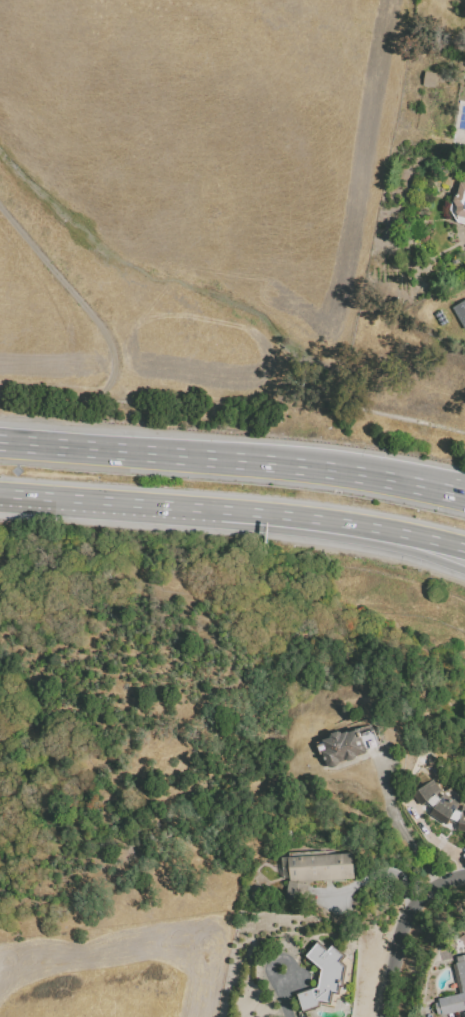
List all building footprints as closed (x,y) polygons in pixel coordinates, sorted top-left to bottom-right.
[(425,72),(436,73),(434,88),(423,87),(425,72)] [(460,181),(464,182),(464,223),(457,222),(449,210),(453,194),(457,192),(460,181)] [(452,308),(464,300),(464,330),(452,308)] [(375,733),(380,748),(367,752),(367,755),(357,759),(356,761),(354,763),(351,763),(348,763),(346,763),(340,765),(339,767),(337,769),(335,770),(332,770),(329,770),(328,770),(324,756),(321,757),(318,748),(324,746),(323,743),(331,740),(331,739),(333,736),(339,734),(342,735),(343,736),(349,735),(349,736),(360,732),(362,737),(375,733)] [(459,803),(460,800),(437,795),(439,785),(417,780),(413,802),(428,805),(425,819),(450,824),(449,828),(464,832),(464,805),(459,803)] [(353,852),(354,880),(308,882),(307,886),(304,906),(282,902),(288,879),(287,855),(353,852)] [(342,964),(348,969),(344,991),(342,990),(340,998),(334,997),(332,1008),(321,1005),(321,1010),(303,1016),(296,996),(317,989),(318,976),(319,972),(304,959),(318,943),(328,951),(333,946),(347,959),(342,964)] [(454,957),(464,954),(464,1014),(464,1009),(439,1015),(439,1014),(435,1015),(432,1004),(436,1003),(435,999),(460,993),(452,964),(455,963),(454,957)]
